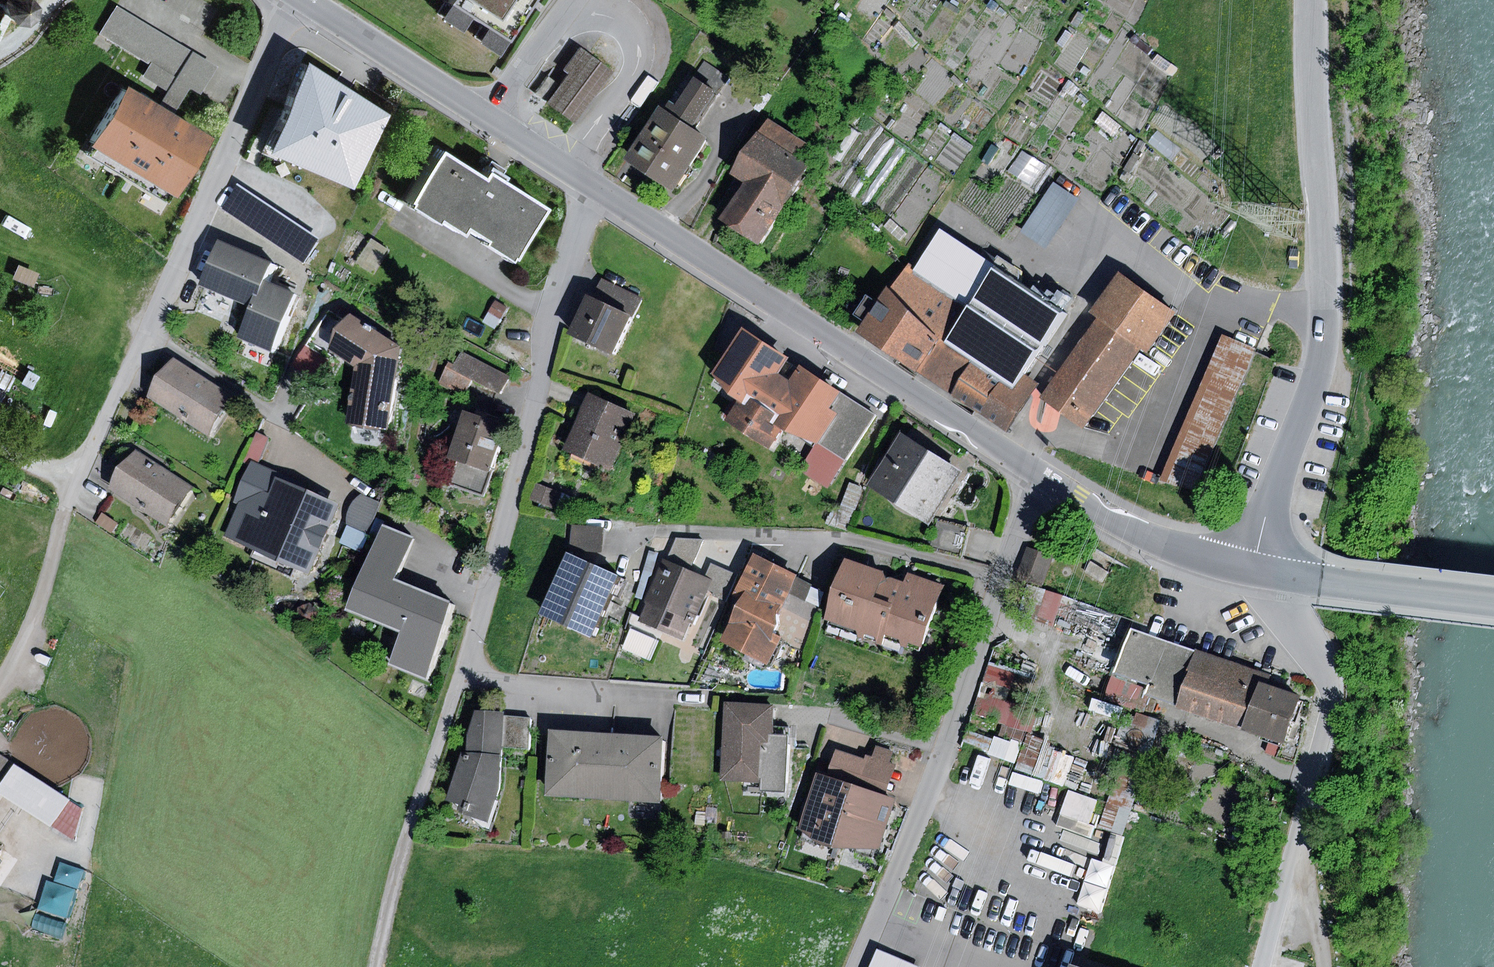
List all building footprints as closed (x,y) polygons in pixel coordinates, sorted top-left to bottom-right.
[(40,0),(15,0),(14,2),(13,3),(18,15),(30,18),(39,11),(40,0)] [(442,5),(497,42),(525,0),(445,0),(442,5)] [(187,49),(113,4),(96,32),(145,62),(138,75),(162,90),(187,49)] [(610,71),(574,45),(558,68),(563,72),(543,101),(573,122),(610,71)] [(162,90),(155,102),(170,111),(185,86),(202,58),(187,49),(162,90)] [(212,64),(202,58),(185,86),(195,92),(212,64)] [(342,87),(297,58),(258,150),(343,184),(377,109),(342,87)] [(705,61),(693,78),(715,92),(720,95),(731,79),(705,61)] [(543,74),(532,90),(541,97),(553,81),(543,74)] [(693,78),(689,75),(666,111),(657,105),(622,157),(674,190),(709,137),(693,127),(715,92),(693,78)] [(155,102),(121,81),(85,140),(168,191),(204,132),(170,111),(155,102)] [(741,182),(782,207),(808,166),(797,159),(807,144),(765,117),(729,173),(741,182)] [(477,173),(437,146),(401,200),(429,218),(432,214),(452,228),(457,220),(479,235),(477,238),(502,255),(536,204),(498,179),(502,173),(492,166),(485,161),(477,173)] [(782,207),(741,182),(718,219),(758,244),(782,207)] [(1079,200),(1054,183),(1021,232),(1046,249),(1079,200)] [(239,184),(222,210),(303,264),(321,238),(239,184)] [(915,268),(908,262),(889,290),(939,339),(919,373),(1006,434),(1037,384),(1022,375),(1061,312),(994,268),(995,265),(939,228),(915,268)] [(372,238),(356,263),(372,273),(388,249),(372,238)] [(275,264),(223,241),(204,286),(256,308),(267,280),(275,264)] [(1088,314),(1097,320),(1139,350),(1146,355),(1176,313),(1118,272),(1088,314)] [(600,278),(591,297),(633,317),(643,299),(600,278)] [(256,308),(244,338),(277,352),(300,294),(267,280),(256,308)] [(939,339),(889,290),(886,286),(857,333),(919,373),(939,339)] [(633,317),(591,297),(572,335),(614,356),(633,317)] [(495,301),(483,321),(494,328),(507,308),(495,301)] [(401,346),(348,313),(345,318),(328,308),(304,347),(333,365),(339,356),(354,365),(401,346)] [(1097,320),(1095,320),(1041,399),(1084,429),(1139,350),(1097,320)] [(787,358),(740,327),(710,373),(726,393),(737,400),(744,405),(750,396),(762,404),(780,376),(777,374),(787,358)] [(1255,347),(1221,334),(1162,480),(1196,494),(1241,381),(1253,351),(1255,347)] [(390,428),(401,346),(354,365),(347,422),(390,428)] [(333,365),(304,347),(292,367),(321,385),(333,365)] [(509,375),(461,351),(454,365),(448,361),(438,382),(464,395),(471,380),(500,394),(509,375)] [(1275,360),(1253,351),(1241,381),(1263,390),(1275,360)] [(175,360),(150,400),(211,439),(237,399),(175,360)] [(788,381),(780,376),(762,404),(778,414),(773,423),(781,428),(786,431),(817,442),(835,412),(829,408),(839,391),(798,365),(788,381)] [(632,412),(587,392),(562,450),(607,469),(632,412)] [(744,405),(737,400),(724,420),(769,448),(781,428),(773,423),(778,414),(762,404),(750,396),(744,405)] [(835,412),(817,442),(848,460),(876,414),(845,396),(835,412)] [(506,424),(460,409),(445,457),(457,461),(450,483),(483,494),(506,424)] [(268,437),(257,432),(246,457),(258,462),(268,437)] [(964,472),(901,434),(869,485),(932,524),(964,472)] [(133,449),(107,489),(164,526),(190,487),(133,449)] [(274,472),(250,462),(232,502),(236,504),(223,535),(309,572),(338,505),(272,477),(274,472)] [(536,480),(528,499),(557,511),(559,506),(570,510),(576,497),(536,480)] [(367,536),(380,503),(361,494),(358,496),(355,498),(352,502),(349,507),(348,511),(346,517),(345,522),(346,528),(367,536)] [(102,512),(95,522),(111,533),(118,523),(102,512)] [(938,519),(931,545),(962,554),(970,528),(938,519)] [(604,526),(571,524),(570,552),(602,553),(604,526)] [(415,544),(381,531),(347,615),(403,637),(389,670),(425,684),(456,606),(399,584),(415,544)] [(676,538),(666,562),(691,572),(704,540),(676,538)] [(1027,547),(1016,577),(1041,586),(1052,556),(1027,547)] [(616,575),(567,553),(540,613),(590,635),(616,575)] [(782,637),(780,641),(798,649),(824,590),(796,578),(798,573),(753,553),(732,600),(737,602),(778,620),(772,633),(782,637)] [(883,571),(844,558),(822,620),(883,641),(886,635),(922,647),(944,584),(907,571),(903,581),(891,577),(886,578),(883,571)] [(666,562),(662,560),(637,621),(681,639),(689,622),(695,624),(712,581),(691,572),(666,562)] [(1091,562),(1084,572),(1102,583),(1108,573),(1091,562)] [(710,563),(704,577),(712,581),(717,583),(712,595),(726,601),(738,575),(710,563)] [(1063,597),(1027,585),(1018,611),(1055,622),(1063,597)] [(778,620),(737,602),(719,643),(770,665),(780,641),(782,637),(772,633),(778,620)] [(1195,649),(1129,627),(1113,673),(1147,685),(1144,694),(1176,704),(1195,649)] [(1260,671),(1195,649),(1176,704),(1175,708),(1240,729),(1256,680),(1260,671)] [(1015,672),(989,665),(972,713),(1031,734),(1039,711),(1006,700),(1015,672)] [(1147,685),(1113,673),(1105,698),(1138,710),(1144,694),(1147,685)] [(1300,694),(1256,680),(1240,729),(1283,743),(1300,694)] [(773,703),(723,701),(720,781),(759,782),(758,791),(785,792),(787,735),(772,734),(773,703)] [(504,712),(475,710),(468,733),(465,751),(461,750),(445,799),(459,804),(457,812),(487,823),(500,788),(502,747),(504,715),(504,712)] [(1162,720),(1141,713),(1102,825),(1123,832),(1162,720)] [(530,717),(504,715),(502,747),(528,749),(530,717)] [(662,736),(548,729),(544,795),(658,802),(662,736)] [(868,755),(867,760),(859,787),(886,796),(896,765),(889,763),(892,751),(876,746),(872,757),(868,755)] [(827,779),(815,775),(799,828),(817,844),(830,848),(840,848),(859,787),(867,760),(836,750),(827,779)] [(0,756),(0,794),(50,827),(68,800),(0,756)] [(886,796),(859,787),(840,848),(879,848),(895,799),(886,796)] [(1073,788),(1064,814),(1092,824),(1101,799),(1073,788)] [(1080,903),(1102,910),(1117,863),(1095,856),(1080,903)] [(71,919),(86,868),(59,860),(44,910),(71,919)] [(869,966),(913,966),(877,950),(869,966)]
